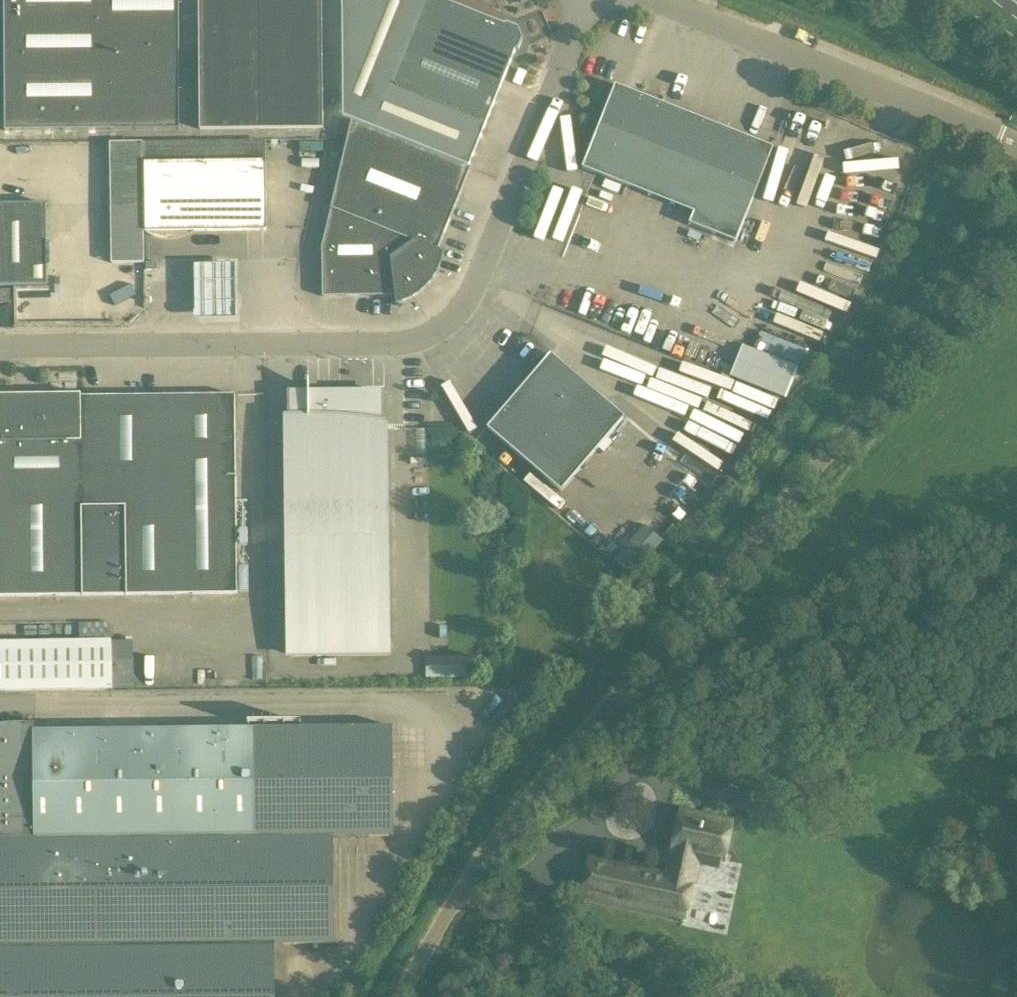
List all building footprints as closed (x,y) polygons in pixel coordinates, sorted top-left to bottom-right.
[(4,107),(4,132),(178,130),(178,0),(0,0),(0,107),(4,107)] [(259,0),(198,0),(199,130),(260,129),(259,0)] [(260,129),(323,129),(321,0),(259,0),(260,129)] [(351,121),(321,248),(322,296),(394,296),(395,305),(399,304),(402,303),(409,300),(412,298),(415,297),(418,294),(422,291),(425,288),(429,284),(431,281),(434,277),(436,273),(439,267),(441,260),(442,256),(443,253),(437,250),(470,168),(468,168),(484,127),(391,89),(426,0),(341,0),(342,58),(343,117),(351,121)] [(440,0),(426,0),(391,89),(484,127),(514,51),(517,50),(521,39),(517,28),(506,24),(503,25),(440,0)] [(645,92),(643,96),(615,85),(581,169),(693,213),(689,224),(735,242),(772,148),(656,102),(658,97),(645,92)] [(143,162),(144,232),(266,230),(265,161),(143,162)] [(45,204),(0,205),(0,286),(46,286),(45,204)] [(157,270),(157,262),(146,262),(146,271),(157,270)] [(232,319),(232,263),(191,262),(191,318),(232,319)] [(10,303),(10,290),(0,290),(0,303),(10,303)] [(797,368),(742,346),(729,377),(785,400),(797,368)] [(560,492),(623,418),(550,355),(486,428),(560,492)] [(383,393),(291,394),(292,421),(287,421),(289,655),(385,654),(383,393)] [(0,395),(0,597),(236,595),(234,395),(80,396),(80,394),(0,395)] [(688,430),(701,437),(736,456),(752,425),(746,422),(739,434),(727,428),(727,427),(704,414),(709,404),(704,401),(688,430)] [(628,546),(643,561),(663,540),(648,525),(628,546)] [(79,622),(79,637),(111,637),(111,622),(79,622)] [(110,641),(0,642),(0,691),(111,689),(110,663),(134,663),(133,640),(110,641)] [(757,641),(748,647),(754,657),(764,651),(757,641)] [(426,659),(426,677),(461,676),(461,669),(453,669),(453,658),(426,659)] [(273,945),(333,944),(332,837),(392,836),(391,727),(34,731),(34,723),(7,723),(0,725),(0,996),(273,996),(273,945)] [(582,896),(683,917),(697,856),(722,861),(731,823),(680,813),(666,876),(590,860),(582,896)]
